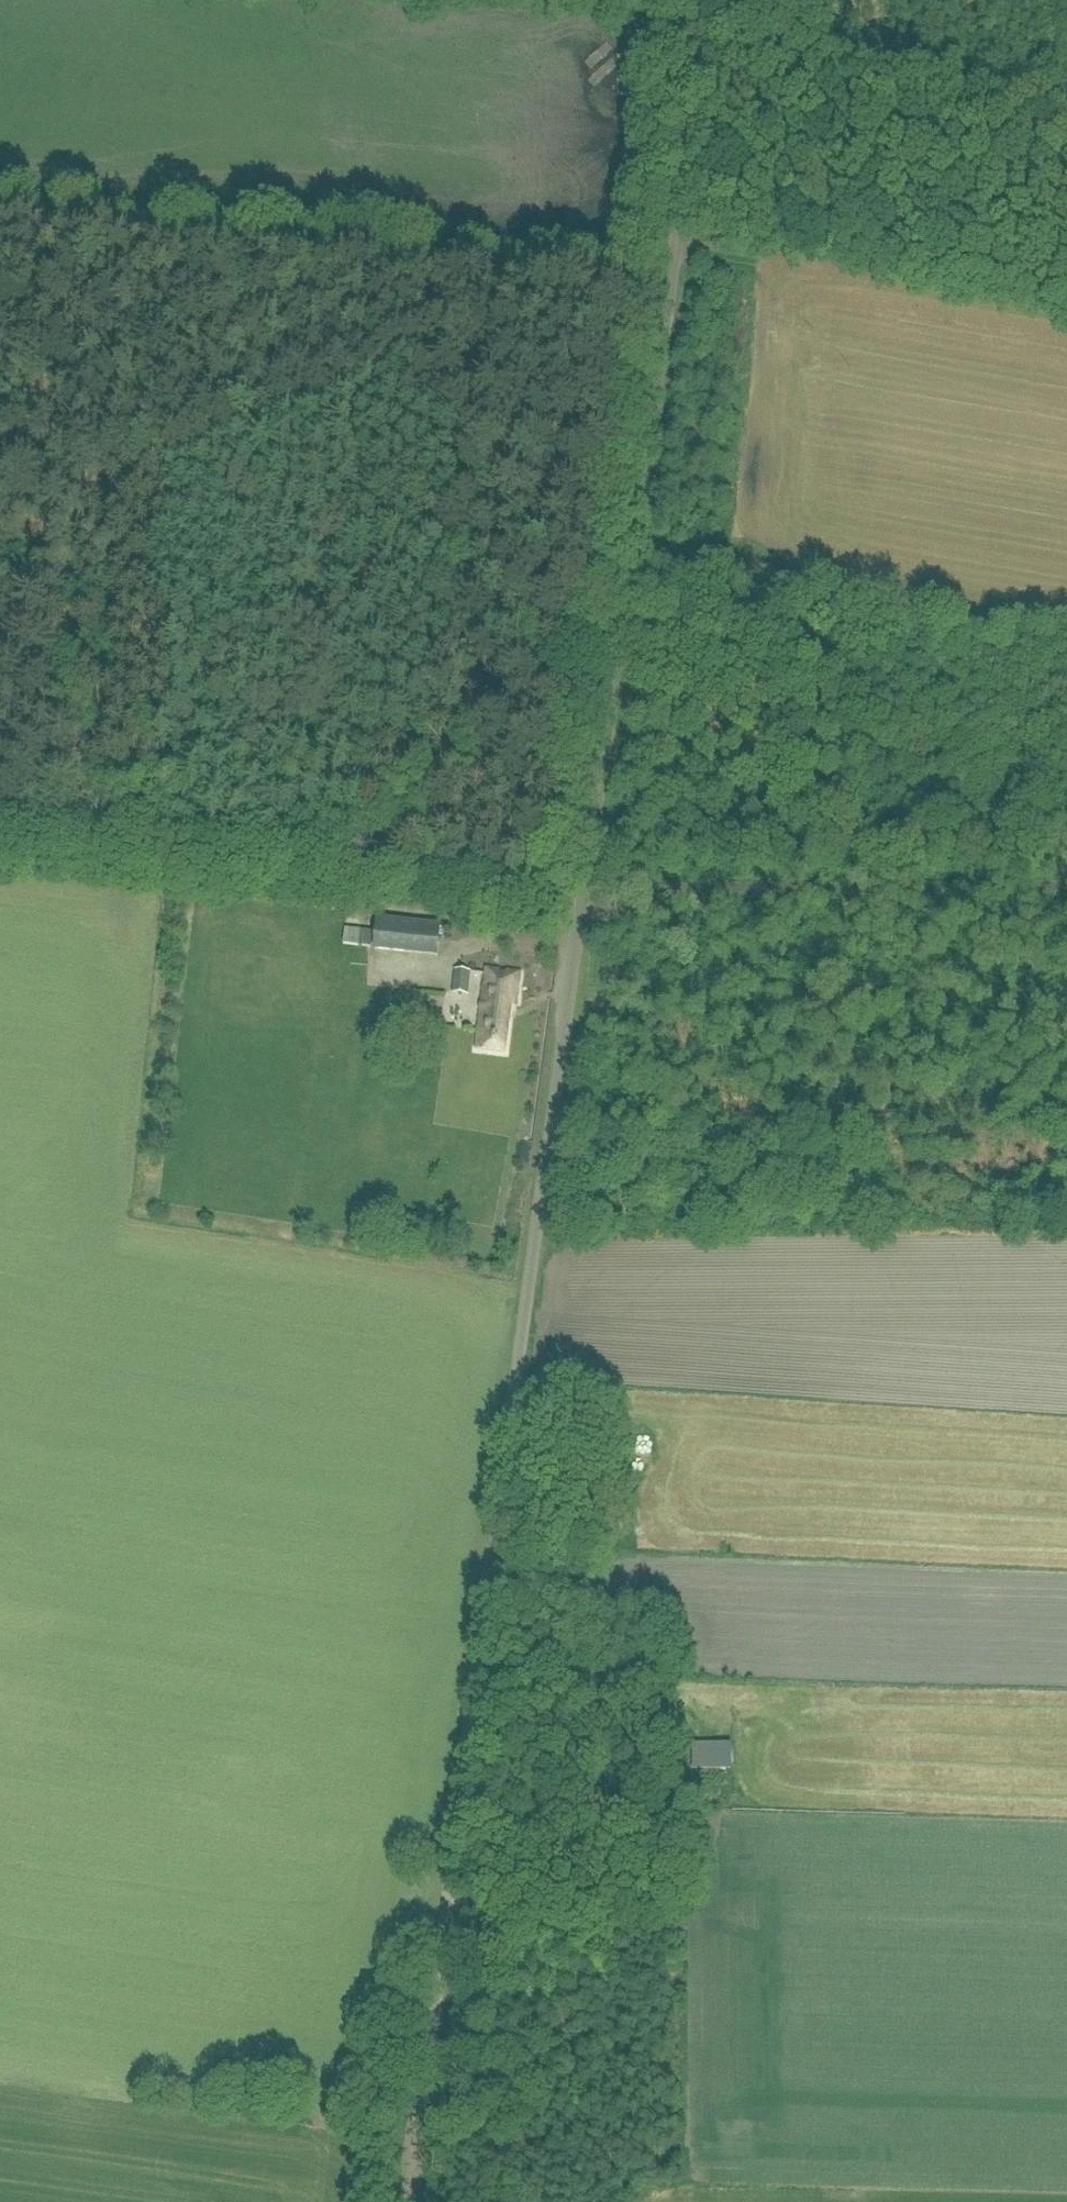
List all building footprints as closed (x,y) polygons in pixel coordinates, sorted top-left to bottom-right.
[(376,919),(373,952),(438,959),(442,926),(376,919)] [(366,953),(365,938),(351,940),(352,954),(366,953)] [(510,1007),(515,1007),(520,975),(486,971),(477,1048),(504,1051),(510,1007)] [(467,995),(469,974),(455,972),(453,994),(467,995)] [(734,1745),(714,1745),(715,1767),(735,1767),(734,1745)]
